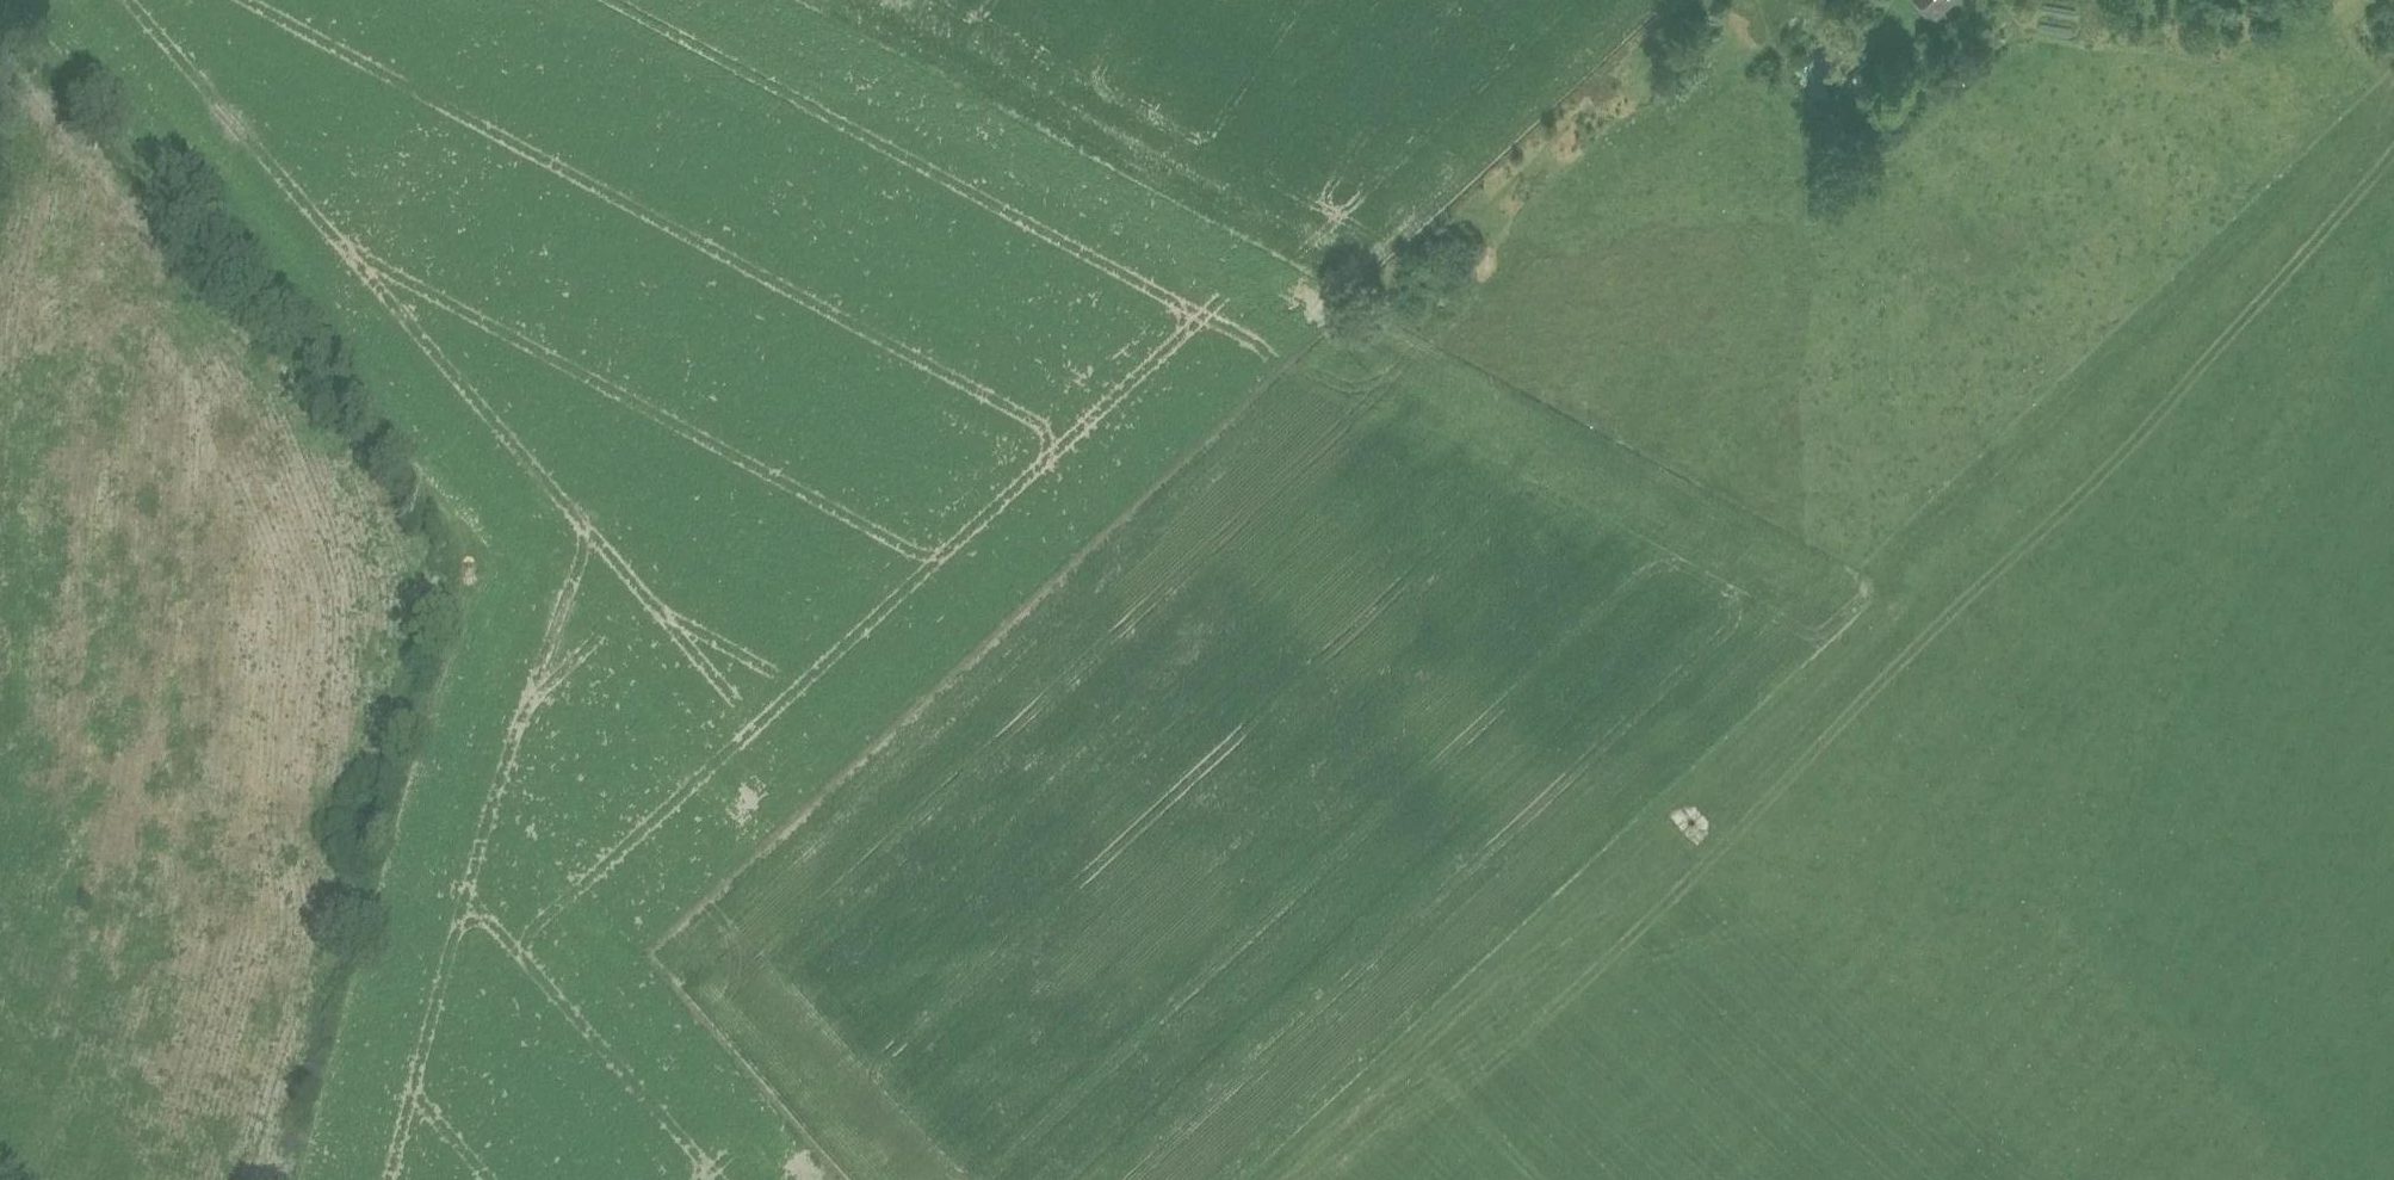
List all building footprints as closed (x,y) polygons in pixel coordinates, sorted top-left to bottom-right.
[(1933,13),(1948,0),(1921,0),(1933,13)]
